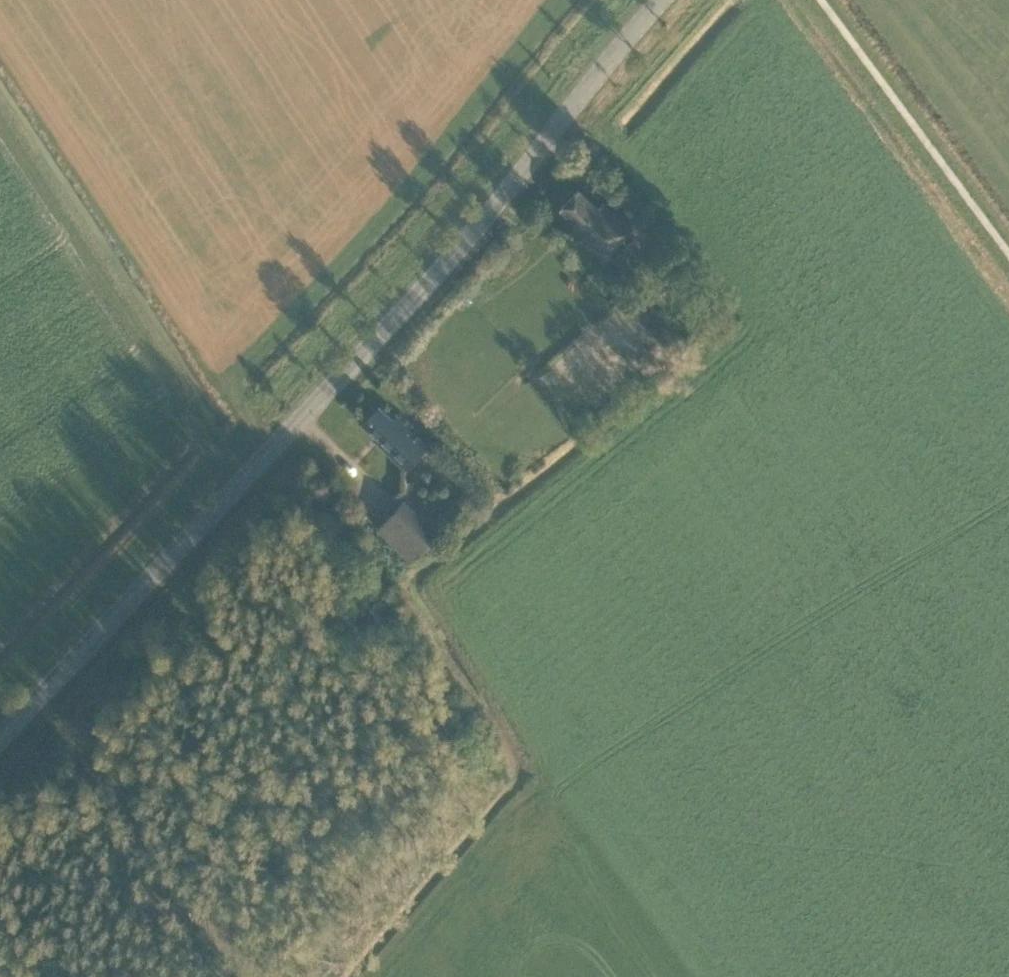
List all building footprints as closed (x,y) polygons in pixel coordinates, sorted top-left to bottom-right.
[(597,207),(578,188),(559,207),(575,222),(572,225),(583,235),(580,238),(602,259),(632,229),(603,201),(597,207)] [(623,264),(640,247),(642,244),(634,236),(615,256),(623,264)] [(649,274),(658,264),(640,247),(623,264),(630,271),(638,263),(649,274)] [(392,418),(380,406),(363,423),(380,440),(378,442),(393,456),(406,469),(429,445),(418,435),(396,414),(392,418)] [(471,507),(451,488),(438,502),(459,521),(471,507)] [(378,526),(413,559),(439,532),(403,499),(378,526)]
